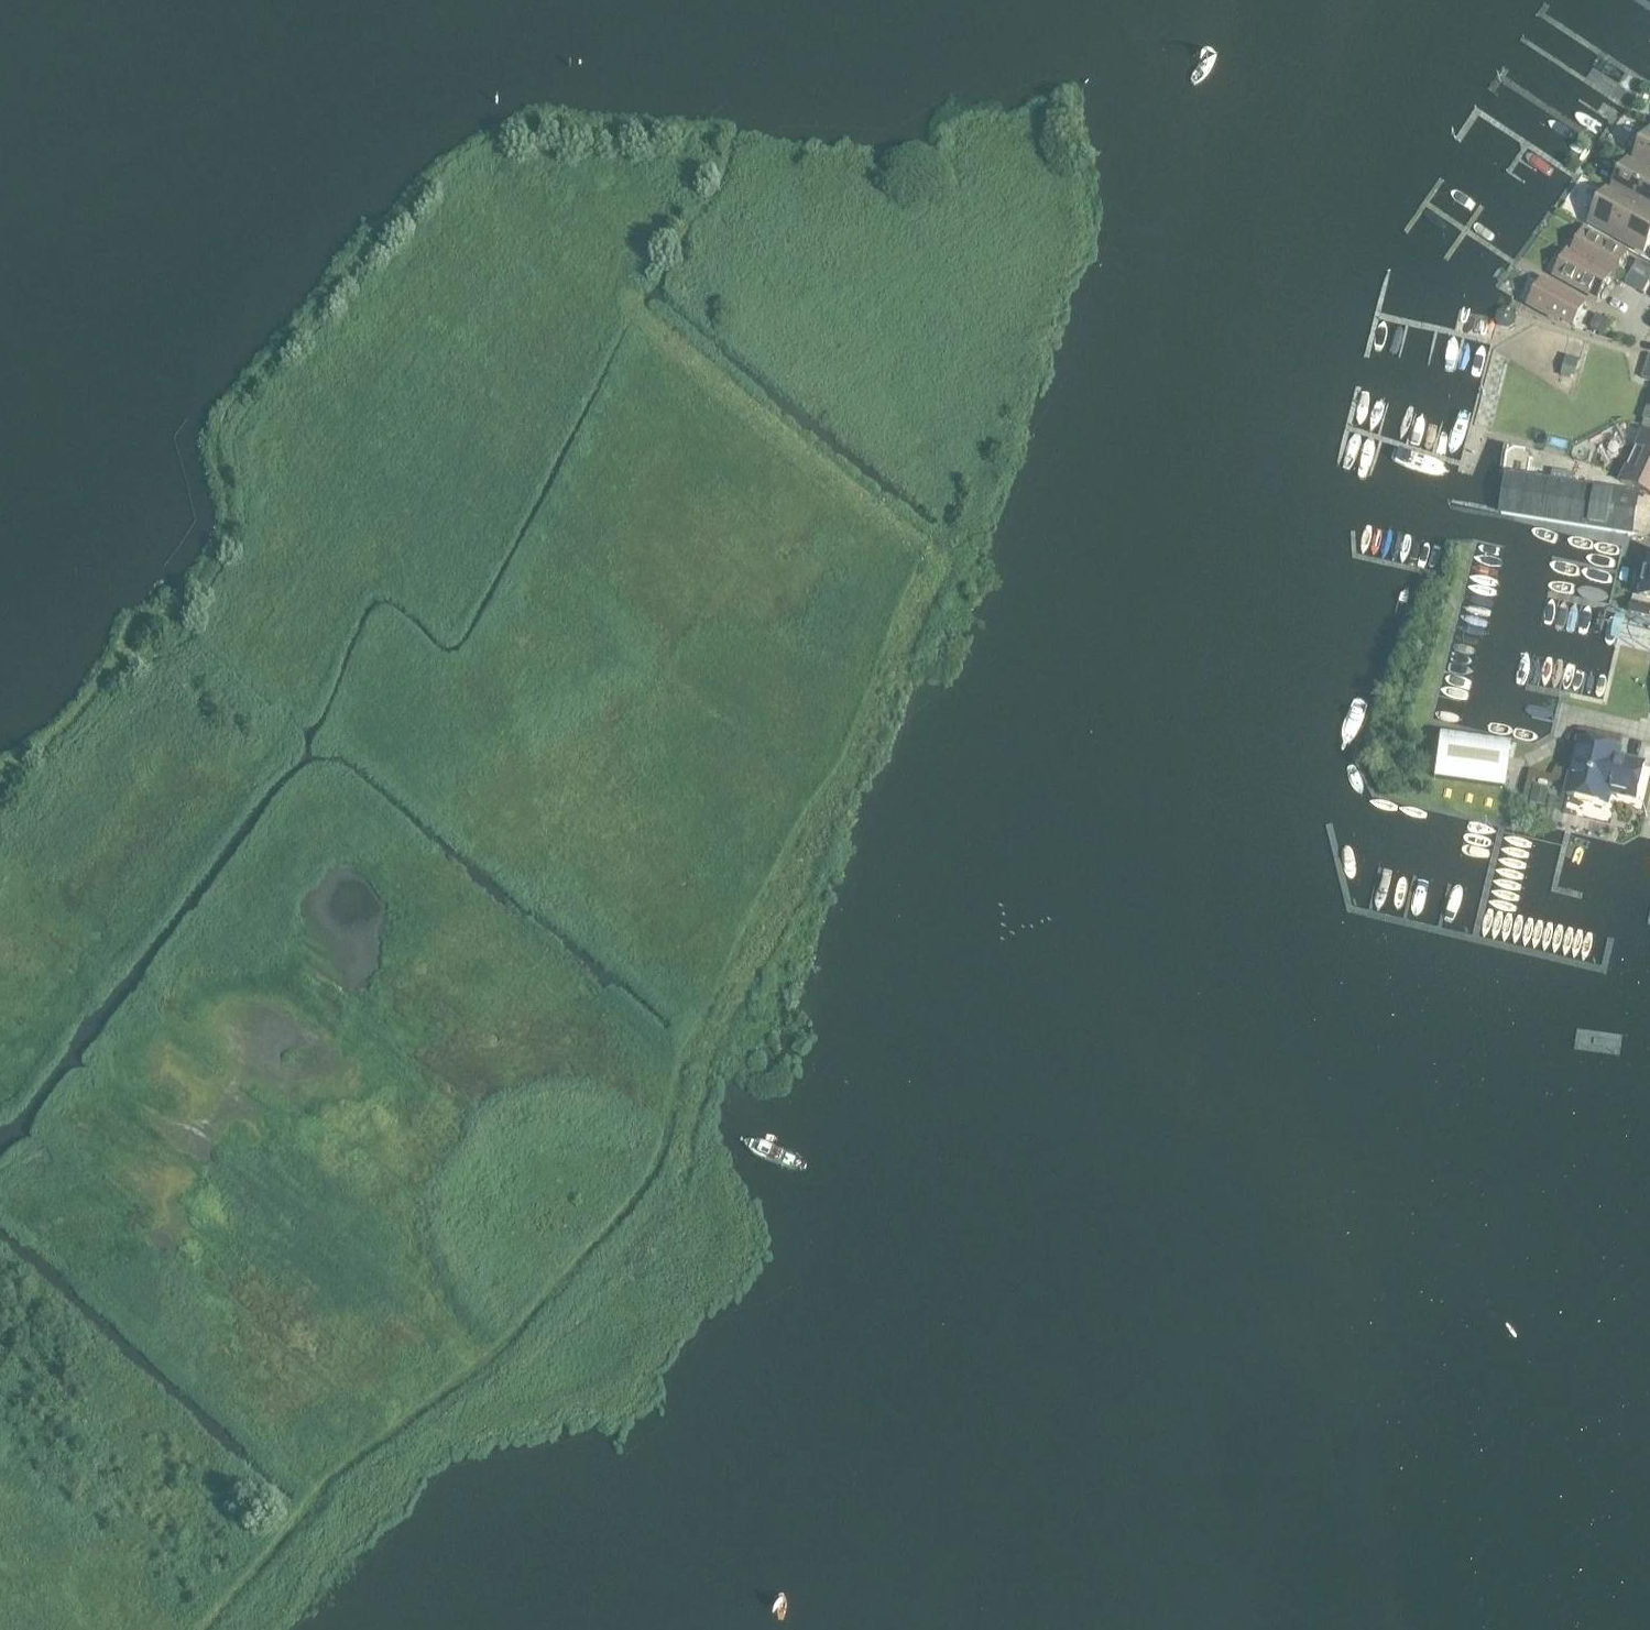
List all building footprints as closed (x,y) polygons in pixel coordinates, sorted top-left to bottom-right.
[(1630,160),(1649,171),(1649,133),(1645,144),(1635,161),(1631,159),(1630,160)] [(1609,189),(1609,190),(1649,212),(1649,171),(1630,160),(1630,161),(1623,173),(1613,191),(1609,189)] [(1591,222),(1645,251),(1649,242),(1649,212),(1609,190),(1602,203),(1591,222)] [(1572,251),(1568,249),(1567,250),(1616,277),(1629,254),(1584,229),(1572,251)] [(1616,277),(1567,250),(1555,273),(1600,298),(1612,275),(1616,277)] [(1635,274),(1649,283),(1649,268),(1641,263),(1635,274)] [(1629,286),(1646,295),(1649,287),(1649,283),(1635,274),(1629,286)] [(1575,324),(1586,303),(1541,279),(1528,302),(1560,320),(1562,317),(1575,324)] [(1499,312),(1497,321),(1500,328),(1508,330),(1514,326),(1517,316),(1514,310),(1509,309),(1504,308),(1499,312)] [(1602,334),(1609,321),(1597,314),(1590,327),(1602,334)] [(1566,356),(1561,376),(1570,379),(1571,375),(1576,377),(1580,360),(1566,356)] [(1642,427),(1649,430),(1649,407),(1642,427)] [(1622,479),(1648,492),(1649,493),(1649,434),(1645,431),(1622,479)] [(1502,513),(1502,514),(1522,517),(1632,534),(1637,505),(1638,494),(1615,490),(1575,484),(1577,475),(1553,471),(1552,480),(1508,474),(1507,478),(1503,508),(1502,513)] [(1649,565),(1642,563),(1638,580),(1645,582),(1641,597),(1635,595),(1631,611),(1649,616),(1649,561),(1649,565)] [(1517,751),(1448,735),(1438,779),(1507,795),(1517,751)] [(1619,757),(1621,748),(1582,739),(1570,790),(1589,795),(1588,799),(1608,804),(1611,790),(1639,797),(1647,764),(1619,757)] [(1531,786),(1527,803),(1544,807),(1549,790),(1531,786)]
